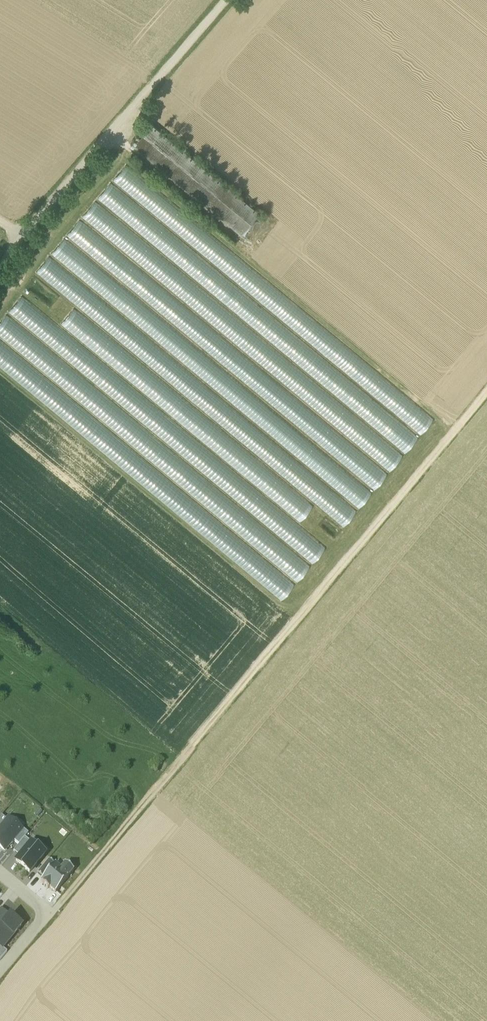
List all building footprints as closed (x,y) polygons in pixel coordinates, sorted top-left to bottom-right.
[(150,127),(133,148),(244,237),(261,216),(150,127)] [(123,166),(111,182),(423,432),(435,416),(123,166)] [(408,450),(420,435),(107,185),(95,201),(408,450)] [(405,453),(92,203),(80,218),(392,468),(405,453)] [(64,237),(377,486),(389,471),(76,222),(64,237)] [(33,275),(347,521),(358,507),(44,260),(33,275)] [(13,282),(20,270),(11,265),(4,276),(13,282)] [(71,309),(59,325),(302,519),(314,503),(71,309)] [(295,581),(0,345),(0,370),(283,596),(295,581)] [(14,841),(24,829),(8,817),(6,819),(0,827),(0,848),(5,852),(14,841)] [(28,833),(24,829),(14,841),(19,845),(25,837),(28,833)] [(31,842),(25,837),(19,845),(13,851),(20,856),(31,842)] [(45,854),(31,842),(20,856),(16,860),(26,868),(25,869),(30,873),(45,854)] [(49,858),(37,872),(43,877),(54,863),(49,858)] [(55,863),(54,863),(43,877),(41,880),(43,882),(42,883),(48,888),(49,887),(56,892),(73,870),(65,863),(61,868),(55,863)] [(10,916),(1,908),(0,909),(0,923),(3,925),(10,916)] [(10,916),(3,925),(2,926),(13,935),(21,925),(10,916)] [(13,935),(2,926),(3,925),(0,923),(0,946),(3,948),(13,935)]
